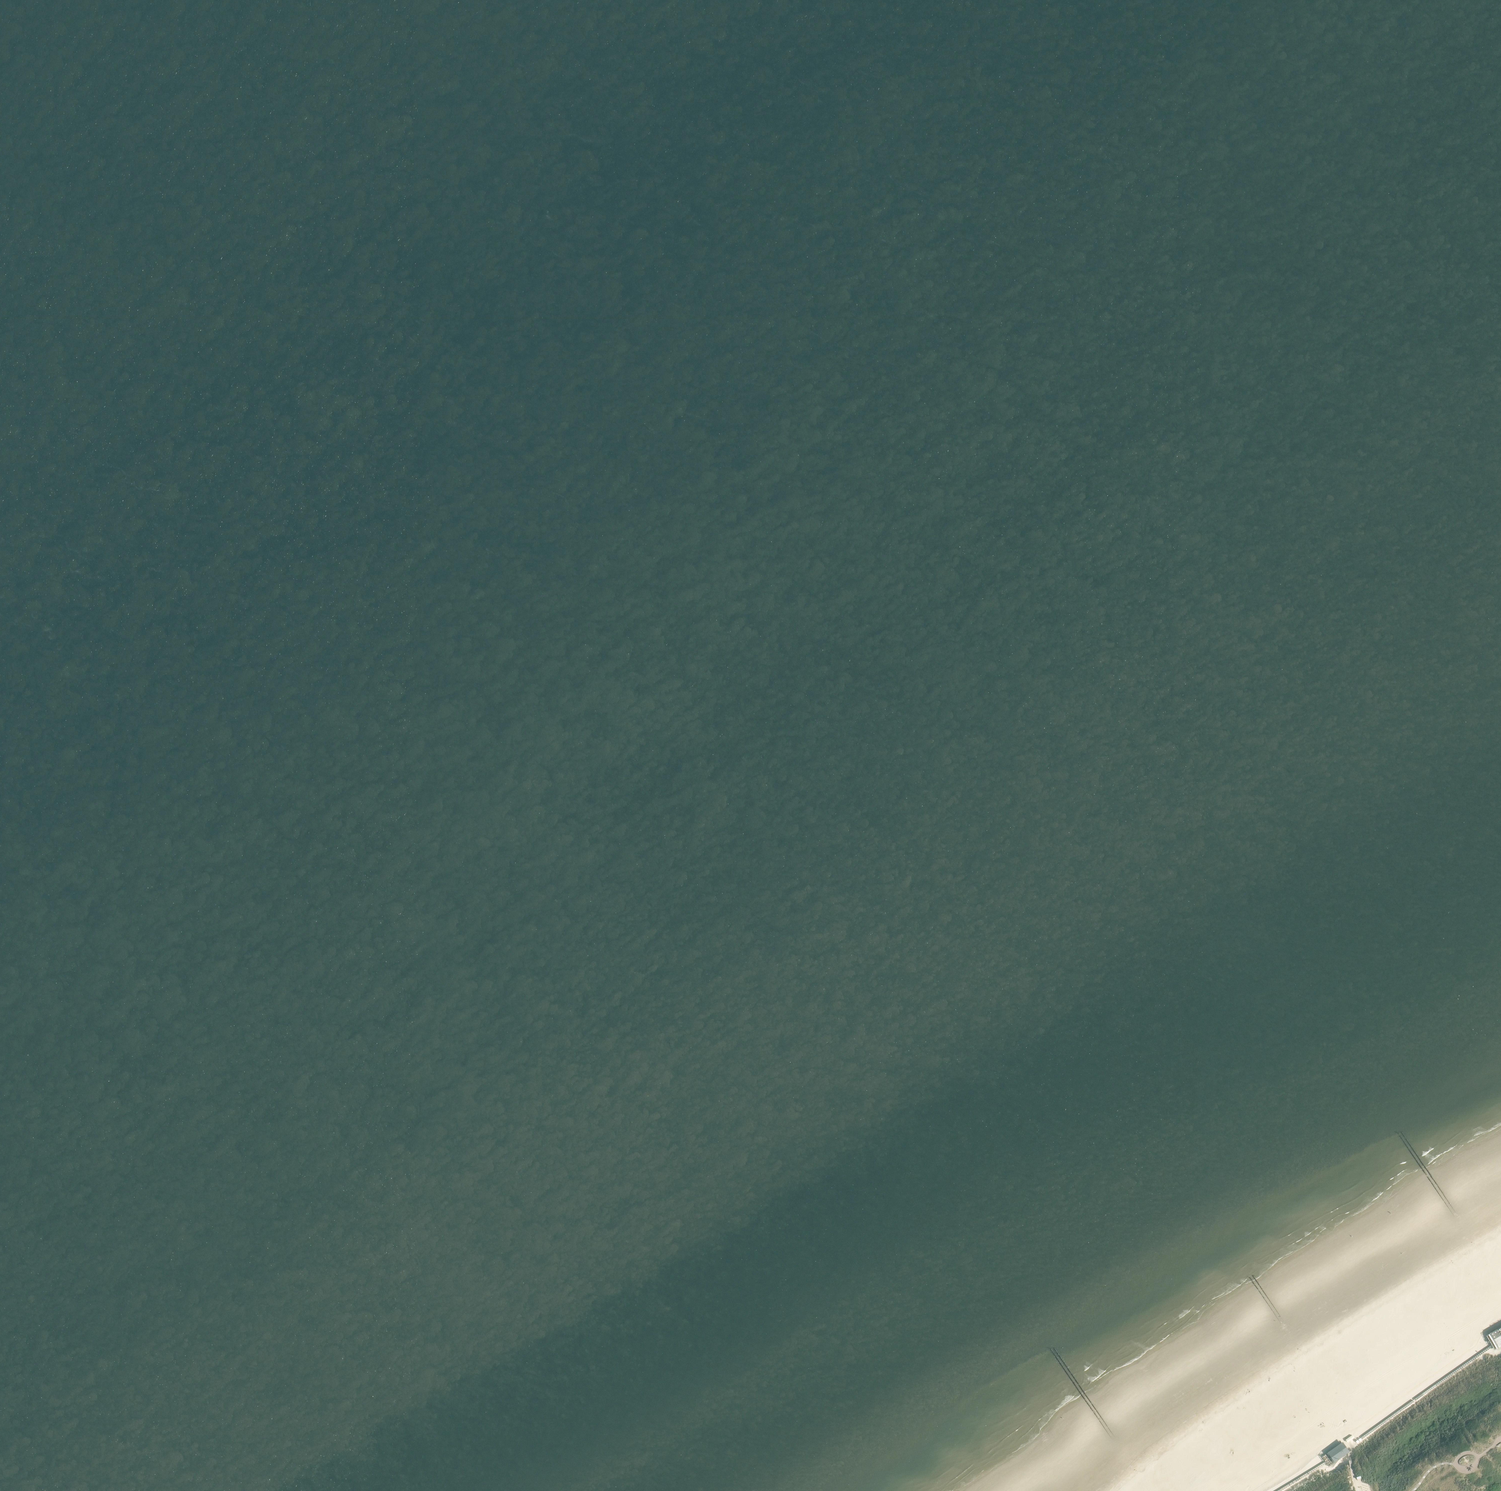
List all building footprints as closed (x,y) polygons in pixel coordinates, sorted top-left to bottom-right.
[(1490,1333),(1499,1347),(1500,1345),(1500,1326),(1490,1333)] [(1336,1461),(1350,1451),(1343,1442),(1329,1452),(1336,1461)]
